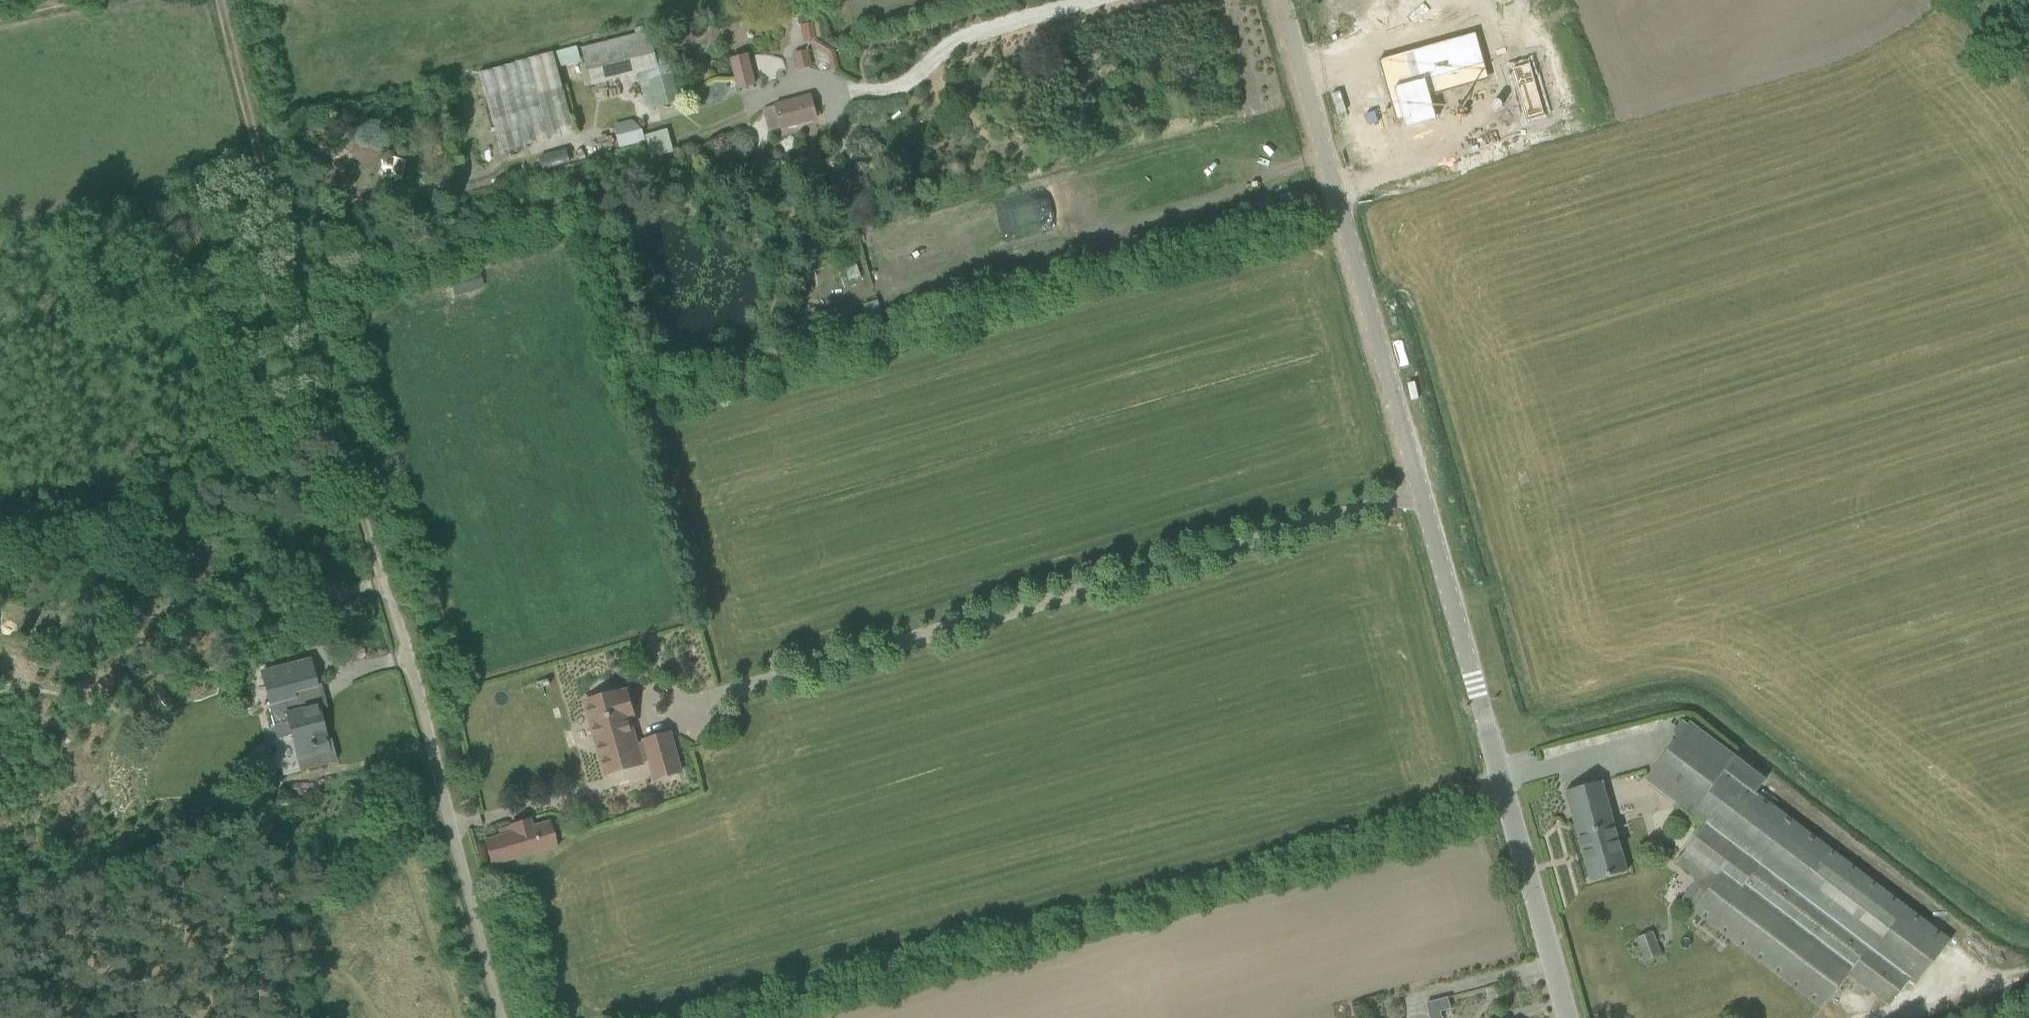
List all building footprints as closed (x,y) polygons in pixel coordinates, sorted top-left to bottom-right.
[(801,26),(804,42),(810,41),(807,25),(801,26)] [(1480,32),(1460,38),(1461,40),(1407,55),(1415,82),(1398,87),(1401,100),(1397,101),(1402,116),(1400,117),(1401,120),(1407,118),(1410,129),(1442,120),(1435,96),(1430,79),(1489,63),(1480,32)] [(730,58),(738,90),(757,85),(750,54),(730,58)] [(1530,64),(1513,69),(1527,119),(1545,114),(1530,64)] [(680,102),(673,73),(650,79),(658,108),(680,102)] [(778,108),(766,111),(771,130),(816,119),(811,97),(777,106),(778,108)] [(315,686),(309,660),(262,672),(269,702),(267,702),(277,739),(292,735),(301,770),(337,761),(331,739),(325,741),(316,707),(299,711),(294,691),(315,686)] [(611,690),(593,695),(594,698),(585,701),(591,722),(597,721),(602,740),(597,741),(607,775),(642,764),(642,763),(651,761),(656,780),(681,772),(670,733),(645,740),(645,741),(636,744),(629,717),(635,716),(628,691),(622,692),(621,690),(612,693),(611,690)] [(1690,722),(1647,779),(1706,825),(1677,863),(1698,879),(1682,900),(1823,1008),(1848,974),(1890,1005),(1910,979),(1917,985),(1952,940),(1922,919),(1756,793),(1766,780),(1690,722)] [(1628,871),(1603,781),(1566,791),(1591,882),(1628,871)] [(548,823),(531,828),(529,820),(511,825),(514,833),(485,841),(491,865),(555,846),(548,823)] [(1662,954),(1654,932),(1637,939),(1645,961),(1662,954)]
